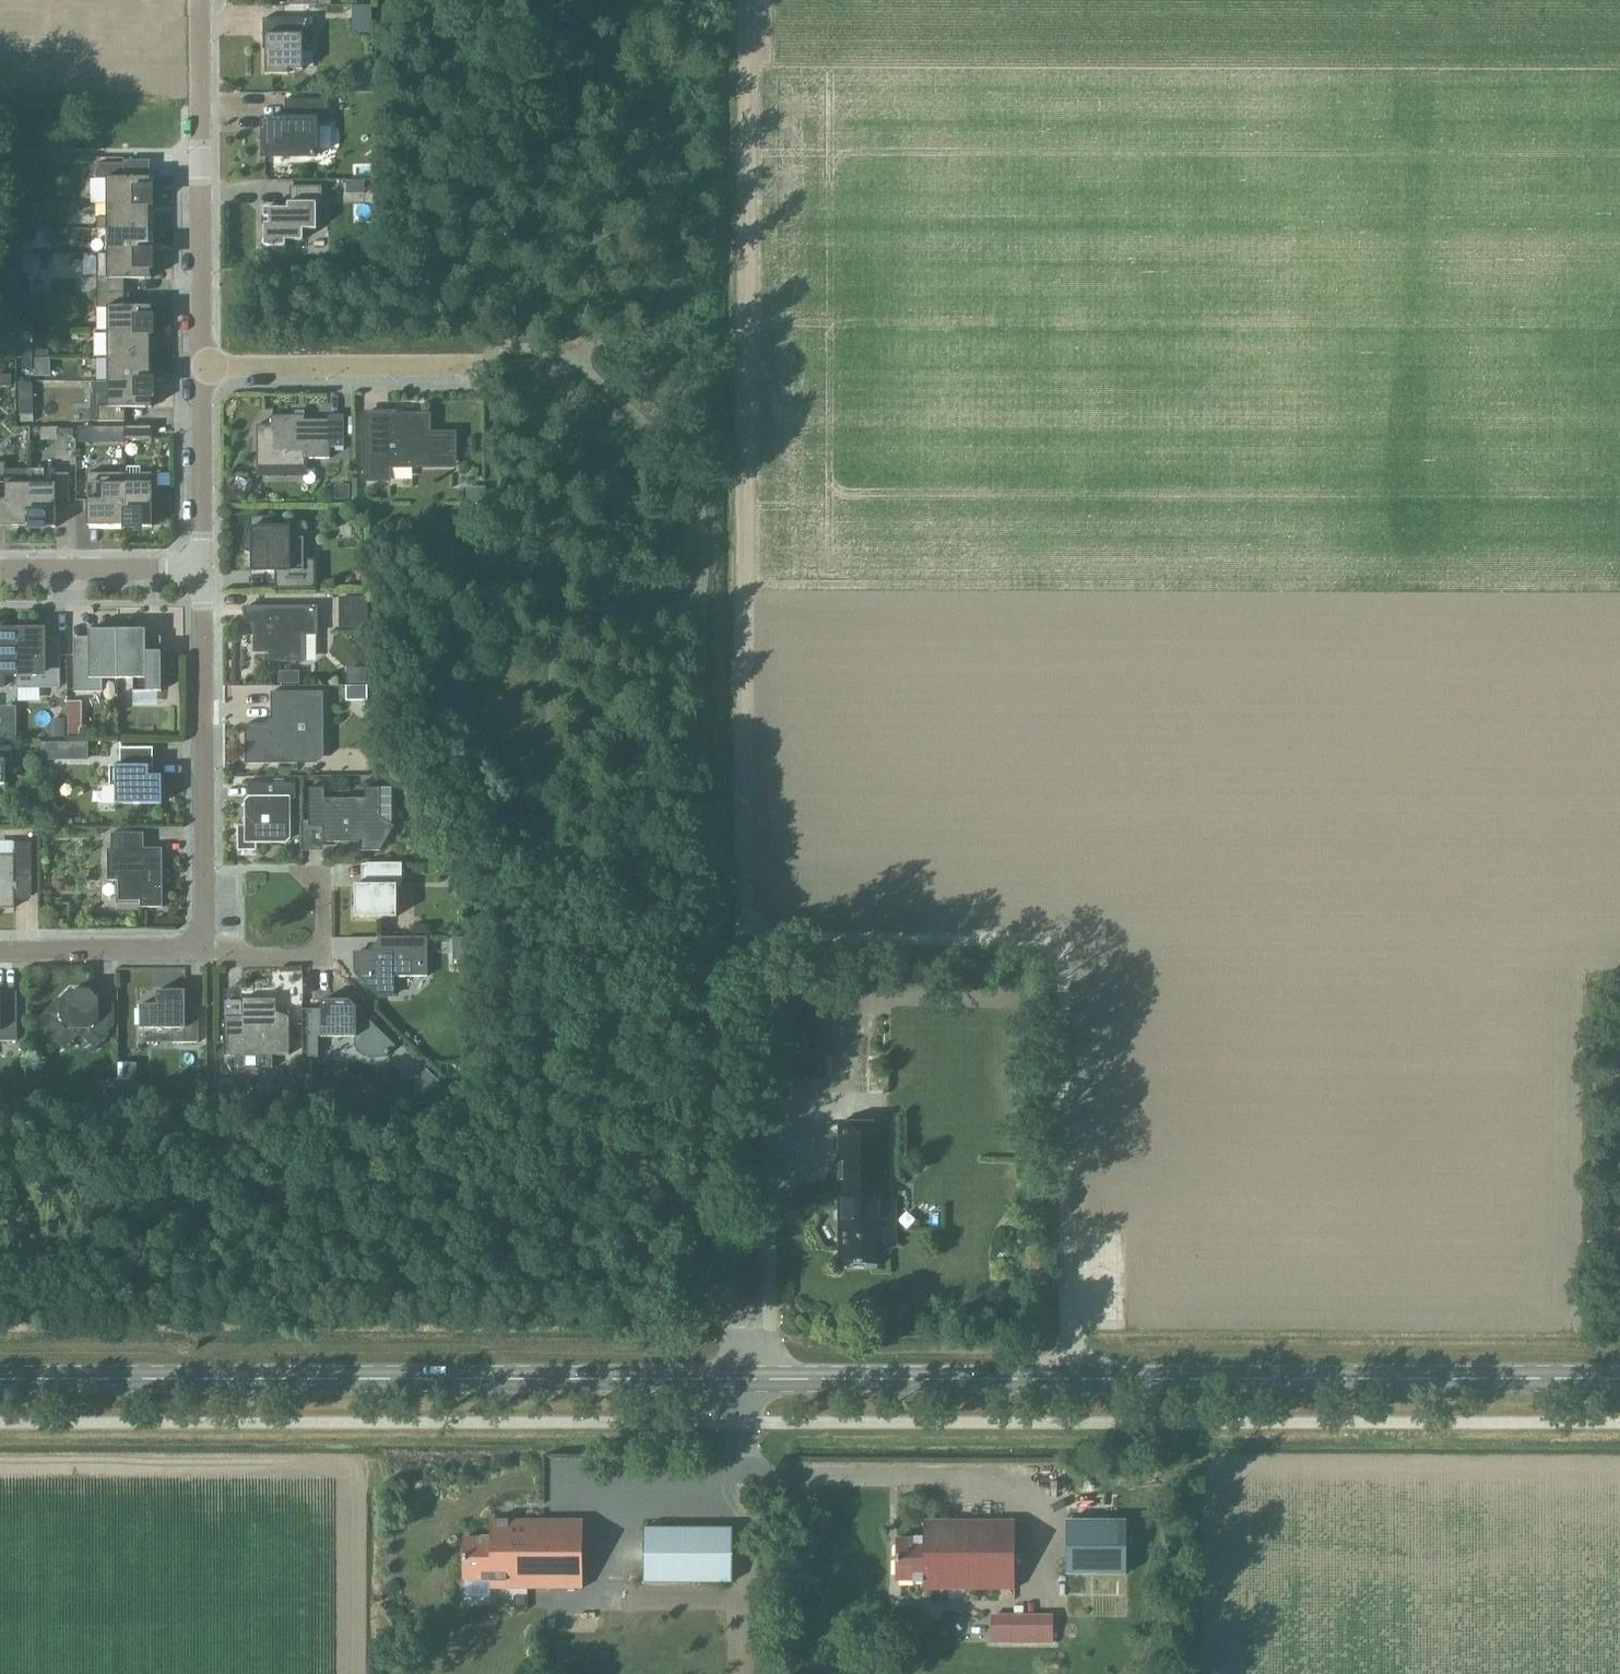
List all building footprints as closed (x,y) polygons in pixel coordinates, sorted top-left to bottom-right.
[(312,11),(263,11),(263,36),(265,36),(265,74),(289,74),(289,70),(302,70),(302,44),(312,44),(312,11)] [(11,57),(10,41),(0,41),(0,57),(11,57)] [(97,85),(98,69),(83,69),(83,85),(97,85)] [(329,99),(285,99),(285,120),(263,120),(263,157),(316,157),(316,121),(329,121),(329,99)] [(106,203),(149,204),(150,204),(150,177),(124,177),(123,164),(96,164),(96,179),(106,179),(106,203)] [(287,208),(264,208),(264,246),(285,246),(285,240),(303,240),(303,229),(316,229),(316,204),(322,204),(322,186),(290,186),(290,203),(287,203),(287,208)] [(149,228),(149,204),(106,203),(106,217),(96,217),(96,229),(106,229),(106,228),(149,228)] [(21,229),(32,229),(32,215),(21,215),(21,229)] [(106,253),(151,253),(151,252),(149,252),(149,228),(106,228),(106,229),(106,253)] [(21,229),(21,242),(32,242),(32,229),(21,229)] [(97,293),(124,292),(124,279),(151,279),(151,253),(106,253),(107,277),(96,277),(97,293)] [(107,332),(150,333),(151,333),(151,306),(124,306),(124,292),(97,293),(97,308),(107,308),(107,332)] [(22,306),(36,306),(36,293),(22,293),(22,306)] [(32,332),(21,332),(21,344),(21,357),(32,357),(32,344),(32,332)] [(150,357),(150,333),(107,332),(107,357),(150,357)] [(21,357),(22,371),(32,371),(32,357),(21,357)] [(107,382),(150,381),(150,357),(107,357),(107,382)] [(11,386),(11,375),(0,375),(0,386),(11,386)] [(150,381),(107,382),(107,406),(97,406),(97,421),(125,421),(125,407),(151,407),(151,381),(150,381)] [(271,425),(256,425),(256,469),(308,469),(308,458),(330,458),(329,447),(343,447),(343,415),(328,415),(328,420),(304,420),(304,415),(271,415),(271,425)] [(428,415),(365,415),(365,480),(388,480),(388,466),(414,466),(414,458),(454,458),(454,433),(428,433),(428,415)] [(151,426),(124,426),(124,440),(151,440),(151,426)] [(75,428),(57,428),(57,440),(75,440),(75,428)] [(30,469),(5,469),(5,462),(0,462),(0,526),(29,526),(29,527),(30,527),(30,469)] [(69,501),(69,473),(55,473),(55,469),(30,469),(30,527),(55,527),(55,501),(69,501)] [(127,527),(127,483),(127,473),(87,473),(87,526),(125,526),(125,527),(127,527)] [(127,483),(127,527),(152,527),(152,524),(156,524),(156,508),(152,508),(152,473),(140,473),(140,483),(127,483)] [(270,517),(251,517),(251,521),(247,537),(251,538),(252,571),(276,571),(276,587),(314,587),(314,560),(303,560),(303,537),(289,537),(289,527),(270,527),(270,517)] [(368,596),(339,597),(339,628),(368,628),(368,596)] [(316,607),(244,607),(244,623),(254,623),(254,651),(269,651),(270,661),(303,660),(303,634),(316,634),(316,607)] [(102,679),(117,678),(117,629),(89,630),(89,652),(73,652),(74,692),(102,692),(102,679)] [(117,629),(117,678),(132,678),(132,692),(161,691),(161,652),(145,652),(145,629),(117,629)] [(17,674),(17,630),(0,630),(0,687),(3,687),(3,674),(17,674)] [(17,630),(17,674),(31,674),(31,687),(58,686),(58,654),(47,654),(43,651),(43,630),(17,630)] [(324,756),(324,751),(323,691),(271,692),(271,717),(264,724),(245,724),(245,764),(316,763),(324,756)] [(60,731),(61,711),(46,710),(46,731),(60,731)] [(5,784),(5,761),(10,761),(10,746),(0,746),(0,784),(5,784)] [(153,747),(119,748),(120,766),(109,766),(109,786),(115,786),(115,804),(161,804),(161,775),(153,775),(153,747)] [(248,799),(245,802),(245,824),(241,824),(241,847),(258,847),(258,842),(285,842),(289,838),(289,798),(295,798),(295,783),(248,783),(248,799)] [(323,842),(359,842),(359,851),(380,851),(394,826),(380,818),(380,788),(364,788),(364,798),(324,798),(324,788),(308,788),(308,828),(323,827),(323,842)] [(8,830),(0,830),(0,843),(9,843),(8,830)] [(140,901),(140,907),(162,907),(162,848),(143,848),(143,833),(111,833),(111,848),(107,848),(107,881),(118,880),(118,901),(140,901)] [(13,908),(13,877),(31,877),(31,842),(13,842),(13,855),(0,856),(0,908),(13,908)] [(368,885),(354,885),(355,917),(396,916),(396,887),(401,887),(401,863),(368,863),(368,885)] [(378,952),(355,952),(355,972),(379,996),(392,996),(392,976),(427,976),(427,937),(378,937),(378,952)] [(99,1040),(114,1025),(114,1003),(98,1003),(98,999),(89,990),(69,990),(40,1020),(60,1040),(71,1029),(88,1028),(99,1040)] [(198,1016),(185,1016),(185,990),(156,991),(156,1004),(139,1005),(139,1029),(172,1029),(172,1043),(198,1042),(198,1016)] [(17,1041),(16,991),(0,991),(0,1041),(17,1041)] [(289,1023),(276,1023),(275,998),(241,999),(241,1017),(224,1017),(224,1055),(235,1055),(235,1068),(272,1068),(272,1055),(289,1055),(289,1023)] [(395,1046),(362,1014),(356,1014),(356,1007),(348,1000),(321,1000),(321,1009),(307,1009),(307,1057),(318,1057),(318,1037),(355,1037),(355,1046),(360,1052),(367,1057),(384,1057),(395,1046)] [(115,1073),(134,1074),(135,1054),(116,1053),(115,1073)] [(881,1265),(881,1123),(838,1123),(838,1265),(881,1265)] [(886,1177),(924,1178),(924,1147),(886,1147),(886,1177)] [(582,1589),(582,1520),(490,1520),(490,1539),(463,1539),(464,1580),(490,1580),(490,1589),(582,1589)] [(923,1539),(896,1539),(896,1580),(923,1580),(922,1589),(1014,1589),(1014,1521),(923,1521),(923,1539)] [(1126,1521),(1065,1521),(1066,1574),(1126,1574),(1126,1521)] [(732,1582),(732,1528),(643,1528),(642,1582),(732,1582)]
